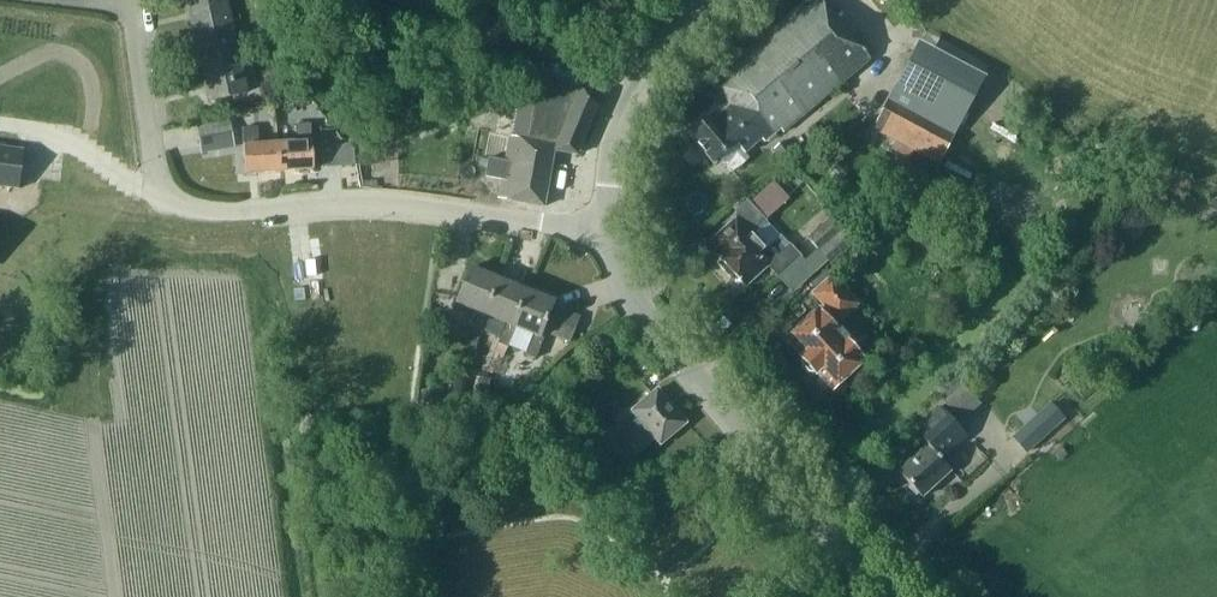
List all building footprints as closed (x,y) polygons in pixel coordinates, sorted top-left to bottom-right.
[(232,18),(228,0),(187,0),(193,27),(232,18)] [(821,0),(807,0),(710,83),(730,107),(712,123),(709,119),(690,135),(715,164),(737,145),(745,154),(762,140),(765,143),(781,129),(784,133),(872,59),(821,0)] [(240,55),(232,18),(193,27),(202,64),(240,55)] [(210,101),(249,93),(240,55),(202,64),(210,101)] [(584,87),(551,74),(547,95),(538,94),(530,140),(511,137),(506,161),(490,158),(486,177),(503,180),(499,198),(544,206),(554,151),(578,155),(601,103),(592,92),(584,87)] [(898,85),(875,129),(897,140),(915,150),(941,164),(955,136),(913,113),(921,97),(898,85)] [(198,124),(201,140),(234,134),(231,118),(198,124)] [(279,144),(281,172),(315,170),(313,142),(312,142),(311,124),(297,125),(298,143),(279,144)] [(281,172),(279,144),(260,145),(259,127),(244,128),(245,146),(244,146),(246,174),(281,172)] [(897,140),(893,148),(906,155),(904,159),(909,161),(915,150),(897,140)] [(775,149),(784,160),(793,152),(784,142),(775,149)] [(25,153),(25,150),(0,147),(0,187),(20,190),(21,182),(25,153)] [(779,239),(759,257),(758,256),(766,249),(753,236),(768,222),(748,201),(736,212),(737,219),(713,242),(721,250),(716,255),(745,286),(767,266),(779,278),(802,257),(791,244),(787,248),(779,239)] [(808,238),(832,265),(857,243),(833,217),(808,238)] [(485,315),(500,279),(472,268),(457,304),(479,313),(471,332),(481,337),(489,317),(485,315)] [(839,327),(837,329),(835,327),(858,305),(832,277),(813,294),(824,306),(787,340),(803,357),(801,358),(802,360),(801,365),(810,374),(815,374),(816,375),(818,374),(834,391),(866,361),(848,341),(850,340),(839,327)] [(513,326),(527,291),(500,279),(485,315),(489,317),(507,324),(499,344),(509,348),(517,328),(513,326)] [(542,337),(556,302),(527,291),(513,326),(517,328),(534,335),(526,355),(537,359),(545,338),(542,337)] [(581,316),(563,309),(553,335),(571,342),(581,316)] [(944,403),(963,422),(982,404),(966,387),(970,383),(960,373),(942,390),(950,398),(944,403)] [(474,393),(489,395),(492,379),(476,377),(474,393)] [(423,402),(439,399),(437,388),(421,391),(423,402)] [(687,423),(659,389),(632,411),(639,419),(623,432),(641,453),(656,440),(661,445),(687,423)] [(1050,435),(1066,420),(1051,403),(1013,438),(1028,455),(1050,435)] [(968,437),(941,407),(915,431),(928,446),(899,472),(912,486),(909,488),(917,496),(919,494),(923,498),(952,471),(942,460),(948,455),(968,437)] [(584,414),(580,428),(595,433),(600,419),(584,414)]
